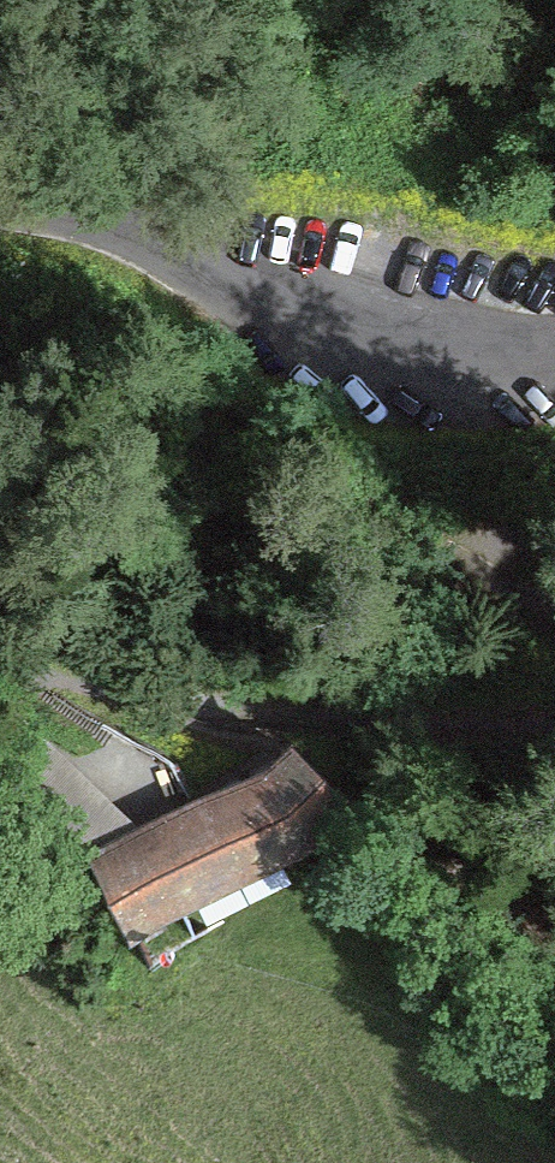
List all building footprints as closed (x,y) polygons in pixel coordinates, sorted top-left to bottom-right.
[(125,941),(285,866),(352,797),(292,738),(263,768),(83,852),(125,941)]
